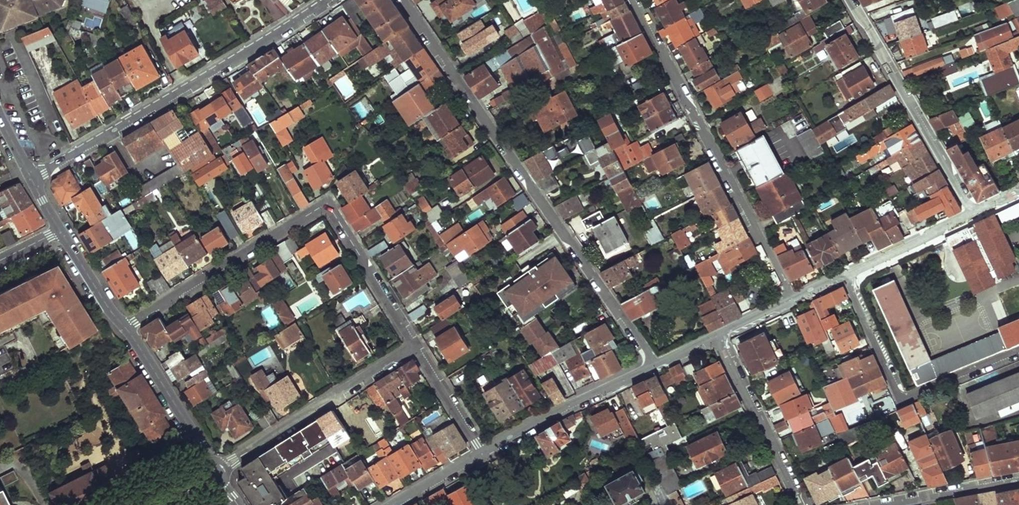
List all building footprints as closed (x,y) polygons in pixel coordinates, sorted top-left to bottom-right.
[(3,29),(18,23),(24,21),(38,16),(62,7),(60,3),(65,1),(66,0),(0,0),(0,20),(3,29)] [(80,1),(108,11),(112,0),(81,0),(80,1)] [(210,3),(209,5),(216,14),(227,7),(222,0),(208,0),(210,3)] [(286,16),(289,14),(291,13),(280,0),(272,0),(286,16)] [(389,42),(411,27),(399,10),(392,0),(349,0),(342,4),(355,22),(357,25),(362,21),(356,13),(365,8),(389,42)] [(449,13),(453,19),(476,4),(473,0),(437,0),(432,3),(438,11),(445,7),(449,13)] [(605,1),(597,5),(601,13),(608,9),(625,1),(625,0),(604,0),(605,1)] [(667,26),(684,17),(678,5),(675,0),(670,0),(659,6),(657,8),(667,26)] [(747,9),(755,4),(758,3),(756,0),(742,0),(747,9)] [(806,8),(795,14),(797,17),(785,22),(787,27),(810,15),(829,4),(826,0),(802,0),(806,8)] [(1007,2),(1017,17),(1018,16),(1018,0),(1013,0),(1007,2)] [(608,9),(611,14),(599,21),(601,25),(606,22),(630,11),(628,6),(625,1),(608,9)] [(688,7),(685,1),(678,5),(681,11),(688,7)] [(745,10),(748,16),(758,11),(755,4),(747,9),(745,10)] [(438,11),(442,17),(449,13),(445,7),(438,11)] [(670,33),(675,41),(668,45),(671,52),(680,47),(696,38),(695,37),(689,26),(694,23),(707,16),(702,7),(684,17),(667,26),(660,30),(663,36),(670,33)] [(947,15),(949,23),(975,14),(974,9),(959,15),(957,11),(947,15)] [(546,21),(541,11),(515,25),(520,32),(522,35),(529,31),(532,35),(548,25),(546,21)] [(616,25),(618,30),(605,37),(610,47),(618,44),(642,32),(637,23),(630,11),(606,22),(609,28),(616,25)] [(782,39),(792,56),(812,44),(807,36),(805,32),(816,26),(810,15),(787,27),(763,41),(767,48),(782,39)] [(934,20),(937,28),(949,23),(947,15),(934,20)] [(38,16),(24,21),(26,27),(40,22),(38,16)] [(548,25),(553,35),(560,32),(562,32),(554,17),(546,21),(548,25)] [(1017,32),(1011,35),(1013,39),(1018,36),(1018,21),(1017,17),(1010,20),(1017,32)] [(346,20),(344,18),(335,24),(337,26),(346,20)] [(460,32),(466,42),(464,44),(470,53),(500,34),(497,29),(489,34),(480,19),(460,32)] [(357,37),(349,26),(346,20),(337,26),(335,24),(325,30),(339,50),(357,37)] [(816,33),(821,41),(845,28),(840,20),(816,33)] [(376,50),(357,25),(355,22),(349,26),(357,37),(361,43),(369,55),(376,50)] [(979,32),(987,50),(1009,41),(1005,33),(1008,30),(1005,22),(979,32)] [(20,30),(18,23),(3,29),(6,35),(20,30)] [(694,23),(689,26),(695,37),(700,34),(694,23)] [(63,50),(50,25),(23,37),(29,52),(54,42),(60,52),(63,50)] [(495,98),(495,99),(486,105),(489,110),(569,67),(558,45),(553,35),(548,25),(532,35),(529,31),(522,35),(525,39),(512,48),(466,76),(469,80),(478,94),(480,97),(499,84),(491,73),(502,66),(513,88),(495,98)] [(507,31),(511,37),(520,32),(515,25),(507,31)] [(831,49),(841,66),(859,56),(848,36),(854,32),(850,25),(845,28),(821,41),(822,43),(813,47),(817,52),(825,48),(827,51),(831,49)] [(816,26),(805,32),(807,36),(818,29),(816,26)] [(89,35),(87,32),(73,27),(71,33),(75,41),(89,35)] [(109,38),(103,27),(100,36),(87,32),(89,35),(95,46),(109,38)] [(369,55),(361,60),(366,69),(392,53),(397,60),(393,62),(397,68),(400,66),(426,48),(411,27),(389,42),(376,50),(369,55)] [(708,31),(711,36),(719,31),(716,27),(708,31)] [(305,43),(320,64),(340,51),(339,50),(325,30),(305,43)] [(199,54),(186,31),(165,44),(178,66),(199,54)] [(507,40),(512,48),(525,39),(522,35),(520,32),(511,37),(507,40)] [(553,35),(558,45),(565,42),(560,32),(553,35)] [(618,44),(625,58),(617,62),(624,75),(637,68),(634,61),(652,53),(651,49),(642,32),(618,44)] [(901,40),(909,58),(929,51),(922,32),(901,40)] [(987,50),(979,32),(973,34),(981,52),(987,50)] [(996,72),(1013,65),(1008,52),(1018,48),(1018,36),(1013,39),(1009,41),(987,50),(996,72)] [(361,43),(357,37),(339,50),(340,51),(342,55),(361,43)] [(610,47),(605,37),(600,39),(604,50),(610,47)] [(680,47),(691,68),(709,58),(700,41),(698,42),(696,38),(680,47)] [(558,45),(569,67),(576,63),(565,42),(558,45)] [(287,66),(297,79),(320,64),(305,43),(282,58),(287,66)] [(610,47),(617,62),(625,58),(618,44),(610,47)] [(160,74),(143,46),(120,59),(136,88),(160,74)] [(973,46),(959,50),(962,58),(976,54),(973,46)] [(253,70),(261,81),(287,66),(282,58),(274,48),(261,56),(248,63),(253,70)] [(426,48),(400,66),(404,71),(410,67),(417,76),(410,80),(412,83),(399,91),(402,95),(441,70),(434,60),(426,48)] [(918,75),(955,61),(953,54),(916,68),(918,75)] [(691,68),(698,79),(694,81),(699,90),(719,78),(709,58),(691,68)] [(136,88),(120,59),(106,67),(107,68),(122,96),(136,88)] [(569,67),(572,71),(581,67),(578,62),(576,63),(569,67)] [(845,79),(857,98),(864,93),(864,92),(874,86),(861,62),(836,76),(840,81),(845,79)] [(777,67),(782,76),(783,78),(790,74),(784,63),(777,67)] [(730,69),(733,74),(741,69),(739,65),(730,69)] [(111,108),(124,100),(122,96),(107,68),(99,73),(96,68),(91,71),(93,74),(111,108)] [(759,74),(765,85),(777,78),(770,68),(759,74)] [(705,89),(715,108),(732,98),(726,89),(730,87),(728,82),(743,74),(741,69),(733,74),(705,89)] [(234,82),(245,98),(263,85),(261,81),(253,70),(234,82)] [(395,100),(412,125),(437,108),(426,93),(447,79),(441,70),(402,95),(395,100)] [(111,108),(93,74),(88,76),(93,85),(85,89),(98,115),(111,108)] [(756,90),(761,99),(787,85),(783,78),(782,76),(777,78),(765,85),(756,90)] [(838,82),(849,101),(857,98),(845,79),(840,81),(838,82)] [(85,89),(80,80),(55,93),(74,127),(98,115),(85,89)] [(839,113),(845,124),(863,113),(866,118),(876,113),(873,107),(895,94),(890,84),(839,113)] [(212,103),(221,117),(240,105),(231,89),(221,94),(223,97),(219,99),(211,86),(204,90),(212,103)] [(545,100),(525,111),(531,121),(538,117),(546,132),(576,114),(563,90),(552,96),(550,93),(543,97),(545,100)] [(639,105),(646,117),(671,105),(664,92),(639,105)] [(192,113),(201,129),(198,130),(199,132),(213,154),(223,151),(207,125),(221,117),(212,103),(202,110),(200,108),(192,113)] [(646,117),(653,131),(678,118),(671,105),(646,117)] [(271,123),(285,146),(293,142),(285,129),(305,119),(299,108),(285,116),(271,123)] [(267,116),(271,123),(285,116),(280,109),(267,116)] [(150,123),(175,158),(179,163),(185,172),(192,167),(208,157),(213,154),(199,132),(186,139),(180,128),(181,127),(171,110),(168,111),(150,123)] [(930,119),(937,130),(953,123),(960,120),(954,110),(930,119)] [(609,141),(625,170),(653,156),(654,155),(648,144),(641,148),(636,140),(631,143),(625,134),(623,135),(610,111),(597,118),(606,136),(609,141)] [(966,128),(976,122),(969,111),(959,117),(966,128)] [(722,123),(738,149),(757,138),(755,134),(767,127),(762,119),(750,126),(741,112),(722,123)] [(812,129),(820,142),(827,138),(829,141),(837,136),(836,135),(834,130),(845,124),(839,113),(812,129)] [(845,124),(847,129),(866,118),(863,113),(845,124)] [(953,123),(957,130),(964,126),(960,120),(953,123)] [(1014,150),(1018,147),(1018,121),(1003,129),(1014,150)] [(983,139),(993,159),(1014,150),(1003,129),(1000,122),(988,128),(991,135),(983,139)] [(119,141),(131,160),(160,144),(170,161),(175,158),(150,123),(141,128),(119,141)] [(847,129),(845,124),(834,130),(836,135),(847,129)] [(878,144),(857,156),(861,162),(880,151),(886,155),(888,159),(922,140),(913,124),(895,134),(878,144)] [(447,147),(453,157),(474,144),(462,125),(446,136),(451,144),(447,147)] [(954,137),(957,143),(958,143),(970,137),(964,126),(957,130),(956,131),(958,135),(954,137)] [(797,135),(811,159),(825,152),(820,142),(812,129),(811,127),(797,135)] [(878,144),(895,134),(892,127),(874,138),(878,144)] [(576,132),(555,144),(567,165),(586,154),(587,153),(576,132)] [(738,149),(758,187),(784,173),(764,134),(757,138),(738,149)] [(599,140),(602,145),(609,141),(606,136),(599,140)] [(305,171),(316,189),(333,177),(324,160),(331,155),(321,137),(304,148),(315,165),(305,171)] [(244,147),(258,171),(268,166),(254,141),(244,147)] [(599,153),(612,178),(625,170),(609,141),(602,145),(587,153),(586,154),(589,159),(599,153)] [(948,149),(979,202),(1002,191),(986,165),(980,169),(977,164),(969,150),(964,153),(958,143),(957,143),(948,149)] [(653,156),(663,174),(684,163),(675,144),(654,155),(653,156)] [(231,153),(244,172),(253,167),(242,146),(235,150),(232,145),(223,151),(226,156),(231,153)] [(532,172),(538,181),(552,173),(553,172),(547,161),(559,154),(553,145),(524,161),(532,172)] [(97,168),(107,184),(127,171),(115,152),(106,157),(108,161),(97,168)] [(912,174),(915,178),(917,181),(925,177),(939,169),(929,152),(904,167),(908,176),(912,174)] [(451,179),(461,195),(474,187),(476,189),(495,176),(482,156),(463,169),(464,170),(451,179)] [(192,167),(201,184),(229,167),(223,157),(211,163),(208,157),(192,167)] [(85,162),(91,172),(97,168),(91,158),(85,162)] [(881,168),(881,169),(891,163),(888,159),(878,164),(878,165),(881,168)] [(278,169),(301,209),(305,206),(309,204),(291,173),(298,169),(293,160),(278,169)] [(986,165),(983,160),(977,164),(980,169),(986,165)] [(688,179),(695,193),(680,201),(682,205),(697,197),(721,184),(716,174),(709,162),(671,182),(673,186),(688,179)] [(137,188),(143,197),(146,195),(185,172),(179,163),(137,188)] [(345,165),(339,176),(341,178),(350,172),(345,165)] [(925,177),(934,193),(948,185),(939,169),(925,177)] [(339,183),(351,202),(362,195),(380,184),(379,181),(369,187),(357,170),(339,183)] [(612,178),(619,191),(632,184),(625,170),(612,178)] [(57,198),(62,205),(73,198),(83,192),(70,171),(53,181),(51,188),(57,198)] [(758,187),(779,225),(792,217),(797,215),(809,209),(789,171),(784,173),(758,187)] [(401,181),(405,186),(417,179),(412,173),(401,181)] [(538,181),(547,194),(561,186),(552,173),(538,181)] [(475,198),(479,205),(492,197),(499,206),(517,194),(506,177),(475,198)] [(405,187),(411,195),(424,186),(418,178),(417,179),(405,186),(405,187)] [(32,204),(25,193),(18,183),(0,192),(0,209),(5,218),(32,204)] [(619,191),(630,212),(633,210),(630,204),(640,199),(632,184),(619,191)] [(697,197),(707,217),(714,213),(732,204),(727,195),(721,184),(697,197)] [(898,213),(908,230),(916,227),(913,222),(945,207),(950,216),(962,210),(948,185),(934,193),(898,213)] [(896,193),(892,186),(885,190),(888,195),(889,197),(896,193)] [(81,205),(94,226),(113,215),(107,204),(102,207),(90,188),(83,192),(73,198),(78,207),(81,205)] [(560,213),(565,220),(591,206),(583,192),(556,207),(560,213)] [(518,211),(530,203),(524,193),(512,201),(518,211)] [(133,203),(138,210),(151,202),(146,195),(143,197),(133,203)] [(347,216),(351,223),(372,210),(362,195),(351,202),(342,208),(347,216)] [(234,213),(244,231),(264,220),(261,214),(250,196),(247,198),(250,203),(234,213)] [(426,216),(429,221),(431,224),(445,215),(439,207),(434,210),(424,196),(418,200),(428,214),(426,216)] [(372,210),(351,223),(355,229),(357,233),(383,217),(388,224),(403,214),(406,213),(403,208),(397,212),(389,198),(372,210)] [(630,204),(633,210),(643,205),(640,199),(630,204)] [(875,200),(871,202),(873,206),(875,209),(879,207),(875,200)] [(994,286),(973,237),(1018,215),(1018,203),(978,222),(946,238),(947,241),(972,296),(994,286)] [(19,234),(44,223),(32,204),(5,218),(0,220),(2,224),(12,220),(19,234)] [(714,213),(721,228),(739,218),(736,212),(732,204),(714,213)] [(419,211),(416,206),(409,211),(412,215),(419,211)] [(850,218),(862,240),(863,241),(872,236),(880,249),(884,247),(894,242),(880,219),(875,209),(873,206),(850,218)] [(80,234),(91,251),(112,240),(108,234),(130,222),(122,209),(113,215),(94,226),(80,234)] [(264,220),(269,228),(276,224),(268,210),(261,214),(264,220)] [(236,235),(233,228),(226,211),(218,214),(229,238),(236,235)] [(472,221),(482,217),(479,211),(470,215),(472,221)] [(880,219),(894,242),(899,240),(905,237),(897,225),(900,223),(893,212),(880,219)] [(509,235),(529,221),(523,213),(503,227),(509,235)] [(829,234),(838,251),(847,246),(849,248),(862,240),(850,218),(847,213),(831,222),(836,230),(829,234)] [(386,226),(396,242),(417,228),(411,217),(407,220),(403,214),(388,224),(386,226)] [(792,217),(819,267),(841,255),(838,251),(829,234),(812,243),(797,215),(792,217)] [(595,227),(609,254),(635,241),(630,234),(626,236),(615,216),(595,227)] [(719,229),(725,240),(706,250),(711,258),(749,238),(744,228),(739,218),(721,228),(719,229)] [(193,223),(202,237),(208,234),(200,219),(193,223)] [(642,226),(652,246),(665,240),(654,219),(651,221),(642,226)] [(511,238),(522,254),(540,242),(533,231),(537,228),(531,220),(529,221),(509,235),(500,241),(502,244),(511,238)] [(483,221),(449,244),(455,254),(466,246),(471,253),(493,239),(493,236),(483,221)] [(133,228),(130,222),(108,234),(112,240),(133,228)] [(438,233),(446,244),(465,232),(460,225),(445,234),(442,230),(438,233)] [(202,237),(212,254),(230,243),(220,226),(208,234),(202,237)] [(673,235),(680,248),(681,250),(691,244),(684,229),(673,235)] [(7,246),(15,242),(9,231),(1,235),(7,246)] [(310,252),(320,266),(339,254),(326,233),(301,248),(292,236),(285,241),(293,254),(298,251),(301,257),(310,252)] [(177,246),(189,266),(208,253),(196,234),(177,246)] [(721,283),(711,264),(721,260),(727,271),(735,267),(734,264),(741,260),(744,263),(748,258),(748,256),(756,252),(749,238),(711,258),(696,266),(713,302),(725,324),(735,320),(743,316),(736,303),(730,290),(719,295),(713,286),(721,283)] [(369,251),(372,257),(389,246),(386,240),(369,251)] [(277,246),(286,261),(294,256),(293,254),(285,241),(280,243),(277,246)] [(383,256),(396,276),(414,265),(403,247),(407,245),(405,241),(383,256)] [(154,255),(168,278),(189,266),(177,246),(175,243),(154,255)] [(103,271),(120,297),(139,284),(126,263),(147,251),(144,246),(131,254),(108,268),(103,271)] [(775,249),(791,280),(815,269),(804,250),(798,252),(796,249),(787,253),(782,246),(775,249)] [(104,261),(108,268),(131,254),(127,247),(104,261)] [(670,253),(675,263),(685,258),(681,250),(680,248),(670,253)] [(521,330),(531,344),(533,342),(546,333),(536,319),(537,318),(535,315),(577,286),(554,253),(532,268),(529,265),(521,270),(524,274),(497,293),(522,328),(521,330)] [(601,272),(611,286),(634,276),(629,266),(642,260),(639,253),(601,272)] [(254,269),(264,284),(287,269),(278,254),(254,269)] [(394,277),(406,296),(429,282),(438,277),(430,264),(418,271),(417,268),(423,264),(420,261),(414,265),(396,276),(394,277)] [(471,281),(458,262),(446,270),(459,288),(471,281)] [(327,277),(337,294),(354,283),(342,263),(333,269),(331,266),(317,275),(320,281),(327,277)] [(38,307),(44,304),(47,309),(45,310),(49,316),(68,345),(93,329),(87,320),(84,322),(80,315),(74,306),(77,304),(71,294),(70,294),(63,284),(64,284),(53,265),(35,274),(23,280),(0,292),(0,295),(0,296),(0,326),(38,307)] [(34,272),(22,278),(23,280),(35,274),(34,272)] [(146,283),(156,298),(161,290),(170,289),(160,274),(146,283)] [(482,274),(474,279),(478,285),(486,280),(482,274)] [(248,281),(261,301),(268,296),(263,289),(255,276),(248,281)] [(475,287),(481,296),(497,285),(491,276),(486,280),(478,285),(475,287)] [(659,278),(641,290),(642,294),(659,285),(662,283),(659,278)] [(873,289),(918,386),(940,377),(932,360),(894,279),(873,289)] [(432,288),(429,282),(406,296),(409,302),(432,288)] [(730,290),(736,303),(744,299),(737,283),(728,287),(730,290)] [(215,294),(228,316),(243,306),(229,285),(215,294)] [(623,304),(633,318),(658,305),(652,292),(660,288),(659,285),(642,294),(623,304)] [(268,296),(272,303),(277,299),(269,286),(263,289),(268,296)] [(844,308),(851,305),(842,287),(813,300),(827,330),(831,328),(839,325),(835,316),(830,318),(826,307),(841,301),(844,308)] [(436,305),(444,319),(463,307),(455,293),(436,305)] [(189,307),(195,316),(204,310),(210,318),(218,313),(207,295),(189,307)] [(274,307),(285,324),(294,318),(283,301),(274,307)] [(725,324),(713,302),(699,309),(711,331),(717,328),(725,324)] [(44,304),(38,307),(46,318),(49,316),(45,310),(47,309),(44,304)] [(409,315),(413,321),(429,310),(428,308),(427,307),(423,310),(422,307),(409,315)] [(797,317),(809,345),(822,339),(826,337),(814,310),(797,317)] [(188,315),(167,328),(174,339),(175,341),(190,331),(195,338),(201,335),(188,315)] [(337,327),(358,361),(371,353),(362,336),(367,333),(362,325),(368,322),(363,315),(358,318),(352,318),(337,327)] [(308,322),(305,317),(296,322),(299,327),(308,322)] [(1008,349),(1018,344),(1018,317),(998,326),(1000,332),(1008,349)] [(142,333),(152,350),(168,340),(170,342),(174,339),(167,328),(160,318),(144,328),(142,333)] [(296,322),(275,336),(283,349),(304,336),(299,327),(296,322)] [(619,347),(606,322),(586,333),(593,347),(582,352),(587,363),(619,347)] [(833,341),(838,351),(841,350),(842,352),(859,343),(849,322),(832,330),(831,328),(827,330),(829,335),(833,333),(836,340),(833,341)] [(437,338),(451,361),(470,349),(456,326),(437,338)] [(101,334),(108,345),(117,340),(114,335),(110,328),(101,334)] [(208,339),(210,344),(227,333),(224,329),(208,339)] [(552,352),(559,348),(548,332),(546,333),(533,342),(543,356),(552,352)] [(932,360),(940,377),(1008,349),(1000,332),(932,360)] [(740,344),(755,374),(762,371),(779,364),(765,333),(740,344)] [(188,349),(192,355),(209,345),(205,338),(188,349)] [(552,352),(560,363),(566,360),(576,380),(592,372),(587,363),(582,352),(575,339),(559,348),(552,352)] [(823,341),(827,352),(834,350),(831,339),(823,341)] [(14,370),(6,342),(0,344),(0,375),(14,370)] [(587,363),(592,372),(596,381),(610,375),(622,369),(615,355),(622,352),(619,347),(587,363)] [(815,358),(818,367),(839,358),(835,349),(815,358)] [(161,364),(166,371),(171,368),(186,359),(181,351),(161,364)] [(529,364),(537,376),(560,363),(552,352),(543,356),(539,359),(529,364)] [(171,368),(178,379),(202,365),(196,355),(188,360),(187,358),(186,359),(171,368)] [(841,370),(845,378),(849,376),(877,364),(873,355),(860,361),(858,357),(843,363),(846,368),(841,370)] [(397,371),(407,387),(421,379),(417,372),(420,369),(415,360),(397,371)] [(119,392),(138,423),(130,428),(134,436),(143,430),(150,442),(170,430),(160,415),(163,413),(162,411),(150,392),(140,376),(139,375),(136,377),(126,361),(107,373),(115,385),(106,390),(111,397),(119,392)] [(227,365),(236,381),(236,380),(241,377),(232,362),(227,365)] [(695,373),(701,385),(726,373),(723,367),(720,362),(695,373)] [(646,380),(658,405),(663,403),(674,398),(670,390),(666,392),(663,388),(677,381),(679,384),(688,380),(681,364),(669,369),(671,372),(659,378),(657,375),(646,380)] [(685,367),(690,376),(695,373),(691,364),(685,367)] [(849,376),(858,396),(875,389),(876,392),(887,387),(877,364),(849,376)] [(508,379),(525,406),(541,396),(525,369),(508,379)] [(203,380),(209,376),(205,370),(186,382),(189,388),(203,380)] [(253,377),(268,402),(272,399),(279,409),(300,396),(288,377),(279,383),(274,374),(267,378),(262,371),(253,377)] [(750,376),(753,383),(766,378),(762,371),(755,374),(750,376)] [(769,383),(778,402),(800,392),(791,372),(769,383)] [(402,426),(409,421),(390,390),(401,383),(394,373),(387,377),(376,384),(388,403),(402,426)] [(701,385),(708,401),(698,406),(700,410),(735,393),(731,384),(726,373),(701,385)] [(1018,410),(1018,373),(967,395),(977,420),(999,410),(1002,417),(1018,410)] [(823,387),(831,401),(833,406),(841,403),(858,396),(849,376),(845,378),(827,386),(823,387)] [(236,380),(242,390),(247,387),(241,377),(236,380)] [(485,393),(501,420),(525,406),(508,379),(485,393)] [(543,385),(557,404),(563,401),(566,400),(554,379),(543,385)] [(186,391),(195,405),(213,394),(203,380),(189,388),(186,391)] [(633,387),(647,414),(659,408),(658,405),(646,380),(639,384),(633,387)] [(367,390),(380,409),(388,403),(376,384),(367,390)] [(401,391),(405,398),(411,394),(407,387),(401,391)] [(713,407),(717,416),(741,404),(739,400),(735,393),(700,410),(702,413),(705,411),(713,407)] [(780,405),(787,420),(791,418),(809,411),(814,409),(807,393),(780,405)] [(874,402),(879,417),(897,410),(891,395),(874,402)] [(214,414),(223,429),(229,425),(236,437),(252,427),(239,405),(242,404),(238,397),(222,407),(223,409),(214,414)] [(815,424),(829,418),(838,414),(833,406),(831,401),(825,404),(828,412),(826,413),(825,411),(811,418),(809,411),(791,418),(797,432),(815,424)] [(898,410),(906,429),(922,422),(920,417),(927,414),(921,401),(898,410)] [(659,408),(661,412),(666,410),(663,403),(658,405),(659,408)] [(829,418),(837,435),(852,429),(841,403),(833,406),(838,414),(829,418)] [(705,411),(710,419),(717,416),(713,407),(705,411)] [(264,414),(271,426),(278,422),(270,408),(263,413),(264,414)] [(615,414),(630,446),(641,440),(639,438),(634,428),(625,409),(615,414)] [(319,419),(332,441),(335,446),(351,437),(334,410),(327,415),(319,419)] [(537,435),(549,456),(561,449),(559,445),(570,439),(565,429),(575,424),(576,420),(583,415),(581,412),(571,417),(561,422),(537,435)] [(257,419),(264,430),(271,426),(264,414),(257,419)] [(930,419),(927,414),(920,417),(922,422),(930,419)] [(634,428),(639,438),(667,425),(662,415),(634,428)] [(255,504),(277,504),(288,498),(274,477),(332,441),(319,419),(309,426),(288,439),(265,453),(243,467),(248,475),(240,481),(255,504)] [(774,425),(777,433),(790,428),(787,420),(774,425)] [(403,427),(408,434),(417,428),(413,421),(403,427)] [(647,454),(651,461),(666,454),(670,452),(667,445),(682,437),(674,422),(667,425),(639,438),(641,440),(644,447),(651,444),(654,451),(647,454)] [(454,424),(428,440),(442,463),(450,459),(448,456),(467,445),(461,435),(454,424)] [(793,434),(800,452),(823,443),(815,424),(797,432),(793,434)] [(993,474),(1018,469),(1018,440),(1000,444),(995,424),(980,428),(987,450),(993,474)] [(837,435),(843,446),(866,438),(860,426),(852,429),(837,435)] [(927,434),(939,461),(942,469),(950,466),(952,468),(957,466),(956,464),(963,461),(950,431),(937,436),(935,431),(927,434)] [(965,432),(977,478),(986,476),(993,474),(987,450),(977,453),(971,431),(965,432)] [(688,446),(698,467),(727,453),(717,432),(688,446)] [(893,435),(896,443),(900,451),(907,447),(900,432),(893,435)] [(909,441),(921,469),(939,461),(927,434),(927,433),(909,441)] [(382,447),(400,475),(401,477),(422,464),(411,446),(410,444),(394,454),(385,438),(379,442),(382,447)] [(411,446),(422,464),(425,470),(438,462),(424,438),(411,446)] [(879,463),(887,478),(908,467),(900,451),(896,443),(874,453),(879,463)] [(368,469),(375,481),(379,488),(400,475),(382,447),(377,450),(381,456),(373,461),(375,465),(368,469)] [(651,461),(668,495),(678,490),(682,487),(666,454),(651,461)] [(717,473),(728,495),(749,485),(750,487),(776,475),(772,467),(758,475),(757,472),(749,476),(746,471),(750,469),(747,464),(744,465),(740,458),(736,460),(738,463),(717,473)] [(830,470),(843,496),(856,491),(853,486),(861,482),(853,466),(849,458),(829,467),(830,470)] [(853,466),(861,482),(874,476),(879,487),(889,483),(887,478),(879,463),(872,466),(868,459),(853,466)] [(345,470),(355,486),(358,491),(375,481),(368,469),(362,460),(345,470)] [(921,469),(929,487),(941,484),(948,483),(942,469),(939,461),(921,469)] [(55,504),(84,504),(101,496),(102,496),(100,492),(116,485),(111,475),(106,465),(93,471),(88,462),(81,466),(85,475),(49,493),(55,504)] [(321,478),(334,499),(341,495),(337,488),(334,483),(344,478),(347,482),(351,489),(355,486),(345,470),(342,465),(321,478)] [(617,504),(619,504),(646,491),(634,470),(606,485),(617,504)] [(806,479),(817,503),(828,498),(830,502),(843,496),(830,470),(818,475),(817,474),(806,479)] [(0,477),(0,479),(4,486),(17,479),(12,471),(0,477)] [(578,477),(582,483),(584,487),(590,483),(584,473),(578,477)] [(753,494),(762,490),(763,491),(780,484),(776,475),(750,487),(719,502),(720,504),(728,501),(730,504),(729,504),(758,504),(753,494)] [(347,482),(344,478),(334,483),(337,488),(347,482)] [(401,481),(390,484),(392,492),(403,489),(401,481)] [(580,488),(586,497),(589,495),(584,487),(582,483),(578,485),(580,488)] [(427,504),(478,504),(481,504),(469,484),(448,496),(444,489),(424,500),(427,504)] [(564,493),(566,496),(580,488),(578,485),(564,493)] [(320,500),(314,504),(304,488),(290,497),(293,504),(292,504),(323,504),(320,500)] [(996,493),(998,504),(1018,504),(1018,489),(996,493)] [(673,504),(683,504),(681,502),(683,501),(678,490),(668,495),(673,504)] [(996,493),(996,491),(987,493),(978,495),(980,504),(998,504),(996,493)] [(978,495),(956,499),(959,504),(980,504),(978,495)]
